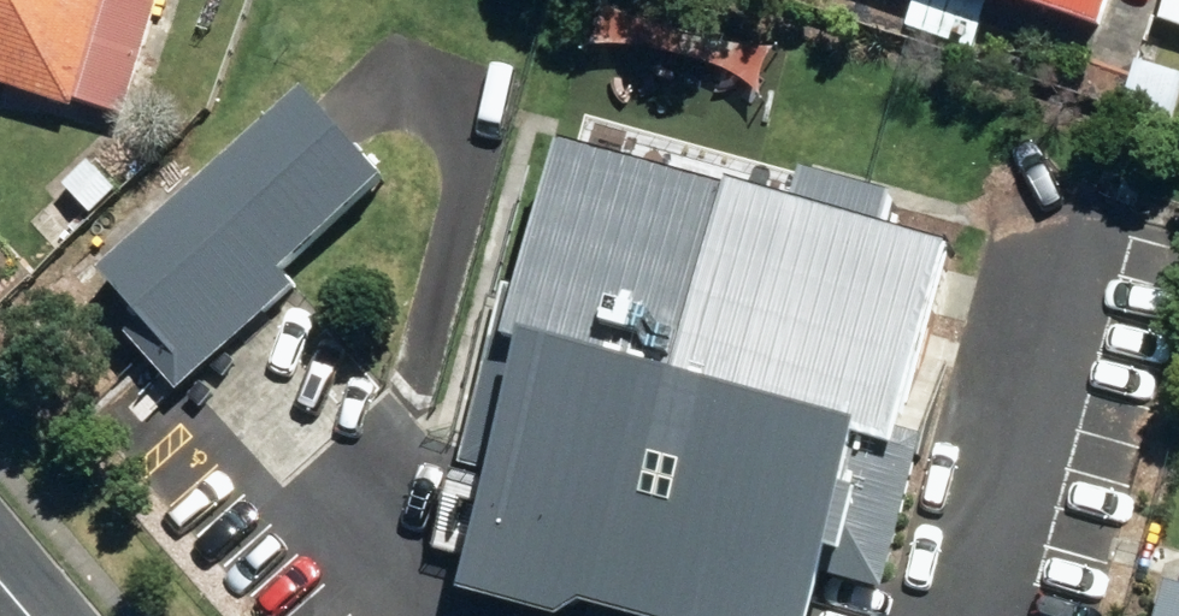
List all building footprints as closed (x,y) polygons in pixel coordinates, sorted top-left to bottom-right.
[(58,122),(59,115),(112,132),(150,0),(0,0),(0,105),(58,122)] [(1080,54),(1099,0),(919,0),(1080,54)] [(1148,35),(1178,45),(1178,0),(1161,0),(1148,35)] [(1105,103),(1151,116),(1163,70),(1116,58),(1105,103)] [(114,342),(162,396),(282,291),(269,277),(377,183),(304,100),(94,283),(132,326),(114,342)] [(468,569),(636,615),(783,615),(792,580),(849,597),(947,262),(877,241),(886,213),(801,188),(790,220),(561,154),(471,478),(491,486),(468,569)] [(49,200),(77,227),(103,201),(75,174),(49,200)] [(139,204),(121,221),(137,238),(155,222),(139,204)] [(1177,581),(1168,615),(1178,615),(1178,581),(1177,581)]
